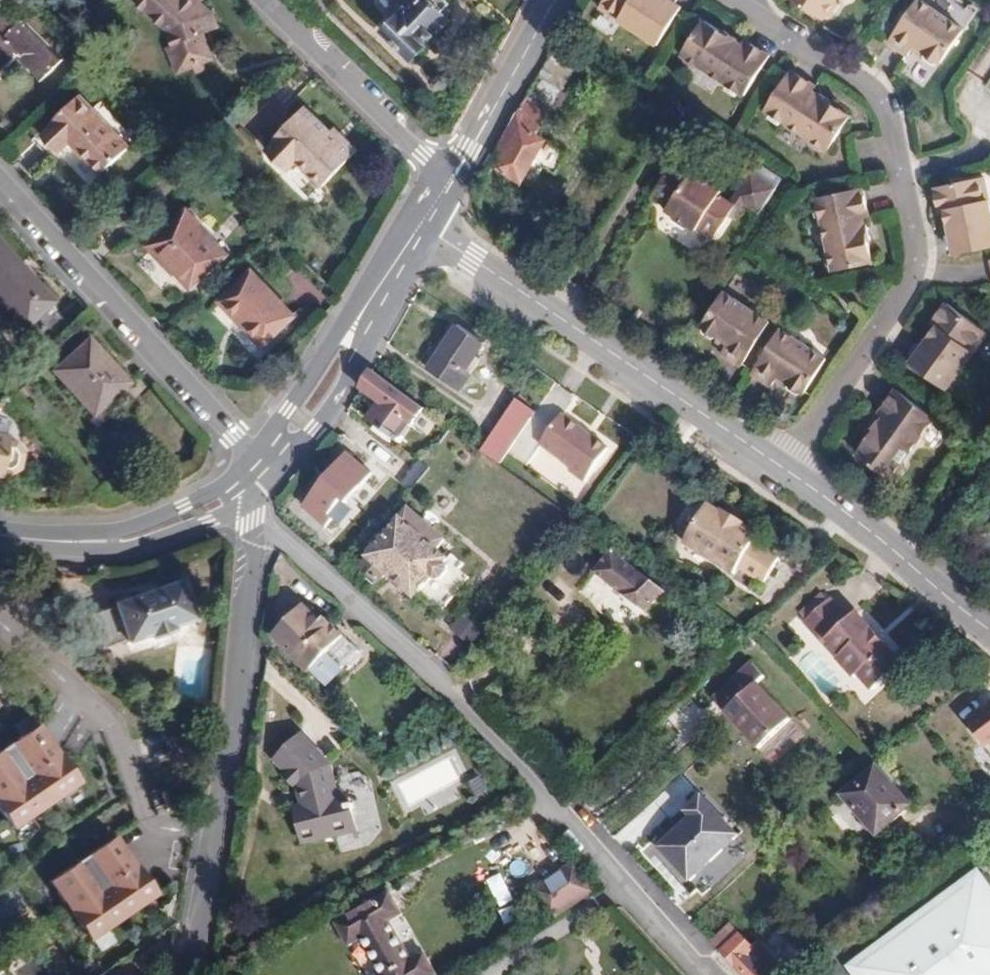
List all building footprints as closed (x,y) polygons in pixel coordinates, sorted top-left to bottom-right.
[(175,30),(179,43),(173,45),(179,71),(207,57),(202,31),(214,27),(210,9),(200,0),(147,0),(175,30)] [(437,4),(440,0),(402,0),(381,22),(409,49),(445,12),(437,4)] [(683,2),(680,0),(601,0),(601,1),(658,39),(683,2)] [(841,0),(798,0),(829,20),(834,14),(837,17),(841,11),(839,4),(841,0)] [(963,28),(922,0),(918,0),(890,41),(907,54),(910,49),(915,42),(927,51),(927,59),(933,64),(940,63),(963,28)] [(0,5),(0,63),(13,51),(37,77),(60,56),(23,15),(15,22),(0,5)] [(743,96),(772,54),(746,37),(740,46),(734,41),(737,37),(722,27),(719,32),(703,21),(680,53),(684,57),(685,65),(691,70),(698,67),(743,96)] [(922,58),(927,51),(915,42),(910,49),(922,58)] [(827,151),(849,119),(832,107),(836,102),(822,92),(818,97),(811,92),(816,84),(793,68),(765,110),(807,138),(808,147),(814,151),(822,148),(827,151)] [(126,143),(78,87),(45,115),(49,120),(40,128),(56,146),(67,137),(95,170),(126,143)] [(543,140),(536,135),(549,112),(524,97),(490,162),(519,181),(543,140)] [(361,144),(350,133),(345,138),(334,127),(307,100),(277,130),(279,132),(269,143),(289,163),(299,154),(325,180),(361,144)] [(350,133),(339,122),(334,127),(345,138),(350,133)] [(532,189),(555,149),(543,140),(519,181),(532,189)] [(726,209),(732,200),(726,196),(717,190),(720,185),(689,165),(686,170),(670,159),(648,192),(664,203),(661,207),(665,209),(666,218),(679,226),(687,222),(693,227),(696,223),(711,232),(726,209)] [(763,211),(780,186),(747,165),(726,196),(732,200),(726,209),(731,212),(742,196),(763,211)] [(981,174),(933,184),(938,213),(944,212),(952,256),(989,248),(989,215),(981,174)] [(867,263),(863,241),(868,240),(865,226),(861,227),(859,216),(870,214),(864,185),(813,196),(822,249),(818,254),(819,262),(825,266),(826,271),(867,263)] [(229,252),(189,208),(154,239),(195,284),(229,252)] [(0,243),(0,302),(22,326),(33,316),(41,325),(30,335),(41,347),(67,324),(48,303),(51,300),(0,243)] [(292,315),(251,270),(220,298),(261,342),(292,315)] [(749,353),(779,309),(734,279),(712,311),(712,318),(717,322),(725,318),(738,327),(733,334),(729,340),(749,353)] [(946,384),(986,331),(944,299),(930,319),(936,323),(911,357),(946,384)] [(811,379),(834,345),(788,315),(758,358),(776,371),(780,365),(786,357),(798,366),(797,376),(804,381),(811,379)] [(738,327),(725,318),(720,325),(733,334),(738,327)] [(452,392),(476,362),(470,357),(475,351),(450,332),(422,369),(452,392)] [(91,416),(126,383),(81,335),(46,368),(91,416)] [(798,366),(786,357),(780,365),(793,374),(798,366)] [(395,420),(411,398),(364,364),(348,387),(395,420)] [(909,455),(938,416),(897,384),(879,409),(887,416),(883,422),(879,419),(869,432),(873,435),(862,450),(894,475),(896,473),(904,472),(909,465),(909,455)] [(498,460),(541,399),(523,385),(480,447),(498,460)] [(581,480),(606,447),(559,412),(536,442),(568,465),(565,468),(581,480)] [(14,442),(5,440),(5,435),(0,434),(0,474),(8,475),(9,474),(16,469),(20,451),(14,442)] [(346,452),(324,479),(311,468),(284,501),(321,531),(370,471),(346,452)] [(784,549),(756,535),(759,529),(705,502),(684,542),(739,569),(742,562),(770,576),(784,549)] [(429,542),(393,509),(388,514),(424,547),(429,542)] [(424,547),(388,514),(359,546),(361,547),(348,561),(364,576),(371,568),(392,588),(395,585),(423,611),(455,576),(424,547)] [(639,617),(663,584),(613,548),(589,580),(639,617)] [(117,643),(140,634),(142,638),(161,630),(160,628),(183,620),(169,579),(106,602),(106,603),(77,614),(90,650),(116,641),(117,643)] [(913,646),(898,630),(894,634),(874,614),(879,609),(866,596),(858,604),(839,583),(815,607),(834,627),(837,624),(849,637),(846,640),(865,660),(867,657),(883,674),(913,646)] [(306,663),(338,633),(327,621),(323,625),(299,600),(268,629),(292,655),(295,652),(306,663)] [(898,630),(879,609),(874,614),(894,634),(898,630)] [(487,647),(505,623),(495,615),(475,638),(487,647)] [(794,715),(761,676),(767,671),(755,657),(721,689),(732,701),(728,705),(761,743),(794,715)] [(732,701),(721,689),(717,693),(728,705),(732,701)] [(968,723),(989,754),(989,707),(968,723)] [(316,777),(316,743),(284,710),(259,734),(270,747),(267,750),(276,759),(283,760),(283,785),(277,785),(276,818),(293,817),(293,825),(331,824),(330,785),(316,786),(316,777)] [(35,725),(0,750),(0,813),(14,832),(79,786),(35,725)] [(877,829),(913,800),(880,759),(844,788),(877,829)] [(330,785),(330,780),(327,777),(316,777),(316,786),(330,785)] [(741,838),(702,797),(653,844),(692,884),(741,838)] [(293,825),(293,817),(276,818),(276,826),(293,825)] [(158,897),(114,836),(47,884),(91,945),(158,897)] [(546,904),(586,880),(571,855),(531,879),(546,904)] [(977,871),(853,960),(863,974),(989,974),(989,889),(977,871)] [(389,915),(400,908),(387,885),(333,915),(347,938),(359,932),(381,971),(374,974),(422,974),(433,968),(422,948),(411,954),(389,915)] [(724,948),(744,930),(740,926),(720,944),(724,948)] [(763,942),(759,945),(752,938),(744,930),(724,948),(749,974),(792,974),(763,942)] [(759,945),(763,942),(755,935),(752,938),(759,945)]
